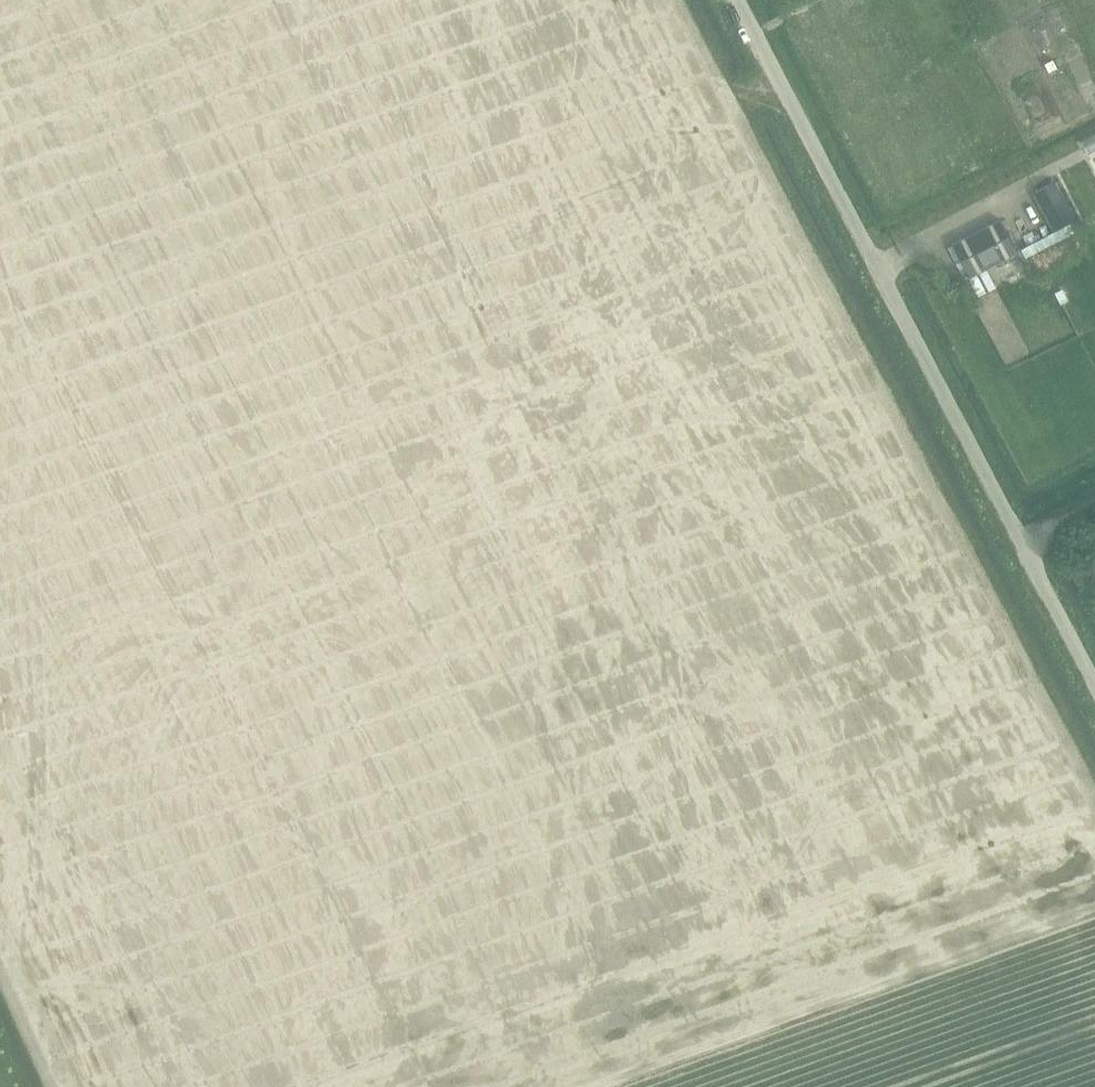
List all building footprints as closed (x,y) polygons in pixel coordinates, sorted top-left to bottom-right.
[(1051,185),(1038,192),(1058,229),(1071,222),(1051,185)] [(999,220),(951,245),(968,277),(1015,252),(999,220)] [(1056,230),(1047,235),(1052,245),(1074,233),(1069,224),(1056,230)]
